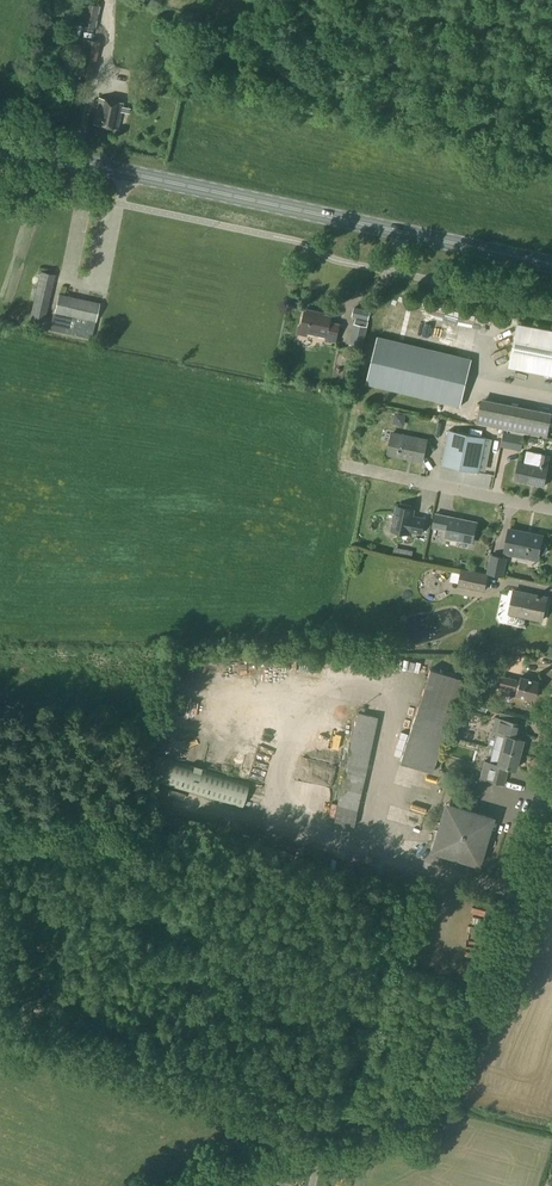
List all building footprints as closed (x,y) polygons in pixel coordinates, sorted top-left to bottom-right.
[(94,6),(92,30),(101,31),(103,7),(94,6)] [(93,77),(99,42),(73,37),(67,72),(93,77)] [(140,108),(148,102),(140,91),(132,97),(140,108)] [(118,129),(123,103),(99,98),(93,124),(118,129)] [(44,322),(55,275),(40,271),(29,319),(44,322)] [(58,296),(51,294),(48,306),(56,308),(56,309),(54,309),(50,330),(91,339),(98,307),(71,301),(72,298),(59,295),(58,296)] [(370,310),(354,307),(352,316),(369,319),(370,310)] [(336,342),(340,325),(330,323),(332,317),(318,314),(319,312),(306,309),(302,327),(309,329),(308,333),(327,337),(326,340),(336,342)] [(518,323),(509,367),(551,375),(551,330),(518,323)] [(363,348),(367,327),(354,324),(349,345),(363,348)] [(460,407),(472,358),(378,335),(366,384),(460,407)] [(551,414),(551,413),(481,398),(477,423),(547,437),(551,414)] [(479,472),(486,438),(448,430),(441,465),(479,472)] [(524,435),(511,432),(508,448),(521,451),(524,435)] [(423,462),(427,441),(392,434),(388,455),(423,462)] [(547,467),(550,456),(542,454),(539,466),(519,462),(515,481),(544,487),(548,468),(547,467)] [(431,501),(427,511),(434,513),(437,503),(431,501)] [(412,507),(411,505),(401,503),(399,505),(399,507),(397,506),(391,530),(408,534),(409,531),(421,533),(424,519),(412,517),(414,510),(412,510),(412,507)] [(473,541),(476,525),(462,522),(462,519),(450,517),(445,538),(460,541),(461,539),(473,541)] [(545,544),(541,543),(543,536),(509,529),(504,553),(538,560),(539,555),(539,554),(543,555),(546,552),(547,547),(545,544)] [(507,557),(491,554),(487,573),(504,576),(507,557)] [(485,592),(488,577),(461,571),(458,586),(485,592)] [(437,594),(446,591),(443,581),(434,583),(437,594)] [(543,620),(547,598),(513,591),(508,613),(543,620)] [(431,773),(461,680),(429,669),(399,763),(431,773)] [(519,681),(516,681),(516,680),(500,676),(498,688),(513,691),(513,690),(517,691),(515,696),(532,700),(537,682),(520,678),(519,681)] [(489,699),(491,689),(478,686),(476,695),(489,699)] [(200,706),(206,707),(207,694),(193,693),(190,716),(198,717),(200,706)] [(185,713),(190,701),(186,699),(181,711),(185,713)] [(485,712),(487,704),(473,700),(470,708),(485,712)] [(315,709),(314,722),(326,722),(326,713),(318,713),(319,709),(315,709)] [(377,717),(358,713),(334,822),(353,826),(377,717)] [(493,749),(518,755),(522,740),(516,739),(520,724),(495,717),(491,732),(497,734),(493,749)] [(457,759),(476,762),(478,751),(459,748),(457,759)] [(515,769),(518,755),(493,749),(489,763),(484,762),(480,778),(503,784),(507,768),(515,769)] [(159,756),(151,782),(241,809),(249,783),(161,757),(159,756)] [(255,771),(271,774),(272,767),(257,764),(255,771)] [(478,864),(492,818),(445,804),(432,851),(478,864)] [(406,825),(409,810),(395,808),(392,822),(406,825)] [(403,852),(417,857),(421,846),(407,841),(403,852)] [(350,1180),(338,1176),(335,1185),(348,1185),(350,1180)]
